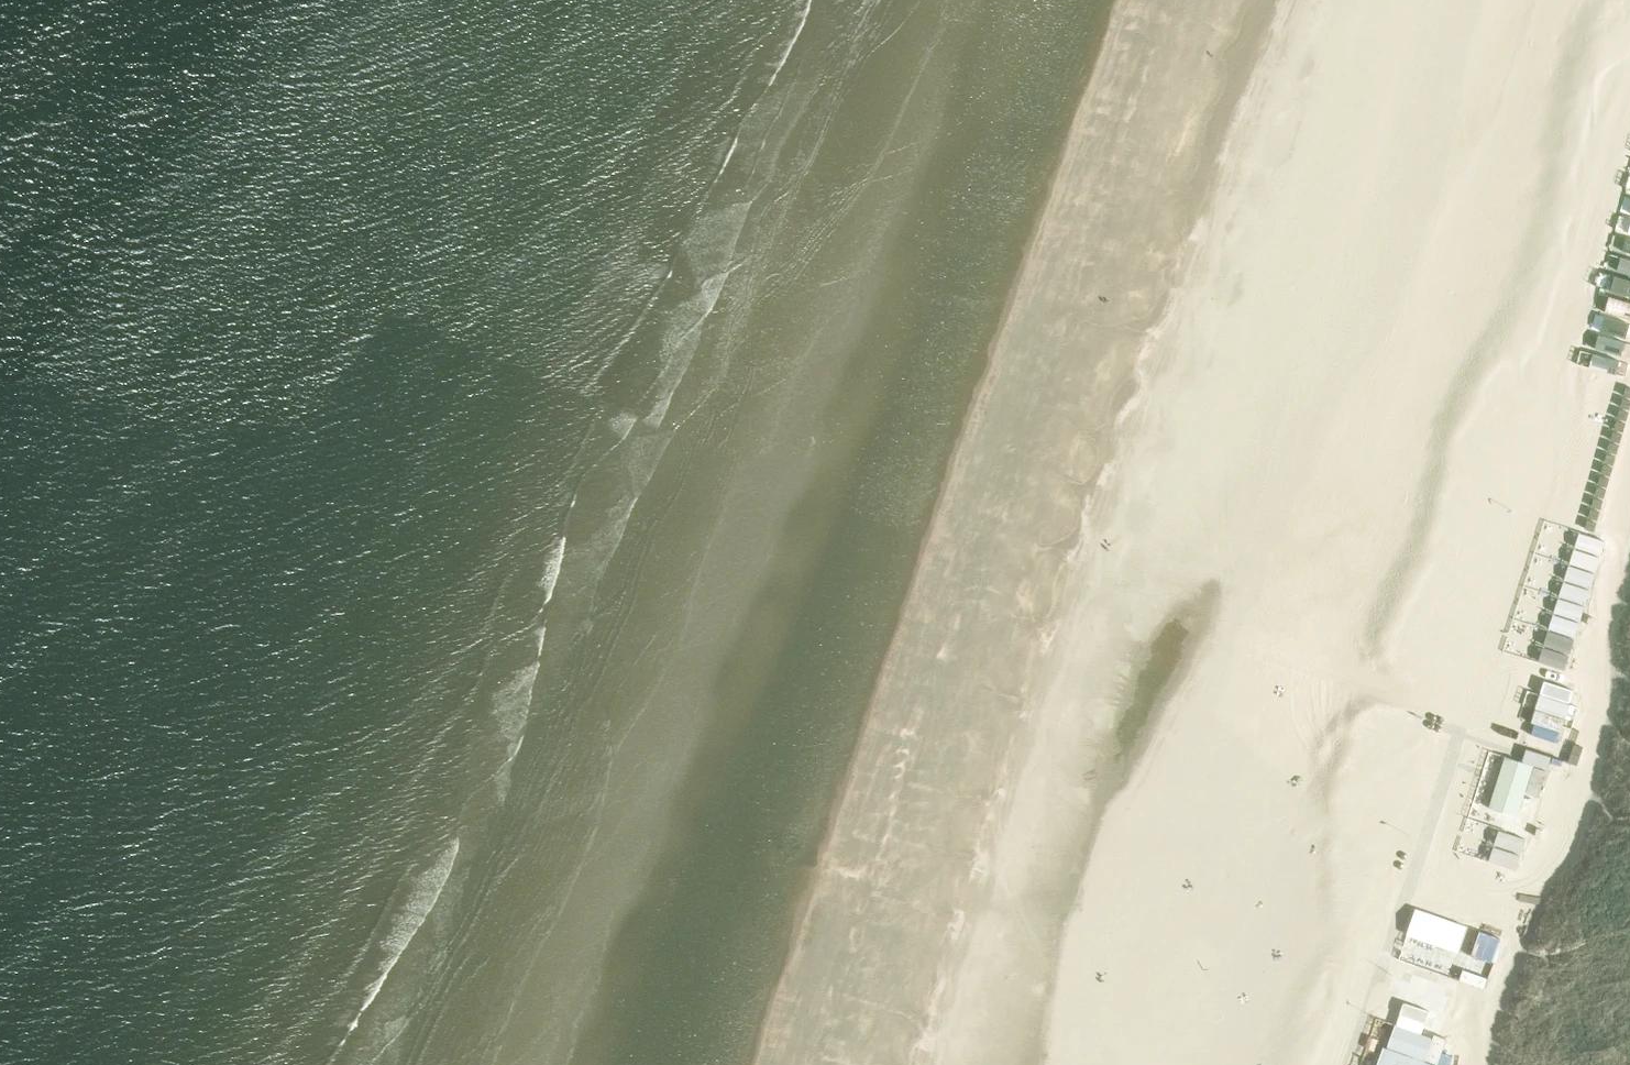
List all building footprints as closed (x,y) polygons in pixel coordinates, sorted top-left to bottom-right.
[(1604,542),(1578,533),(1537,661),(1564,670),(1604,542)] [(1575,690),(1541,681),(1538,694),(1526,691),(1518,717),(1527,721),(1519,752),(1563,767),(1571,751),(1576,728),(1570,726),(1577,706),(1571,704),(1575,690)] [(1549,881),(1584,781),(1505,754),(1470,854),(1549,881)] [(1503,1014),(1549,881),(1470,854),(1424,987),(1503,1014)] [(1487,1060),(1408,1032),(1397,1064),(1486,1064),(1487,1060)]
